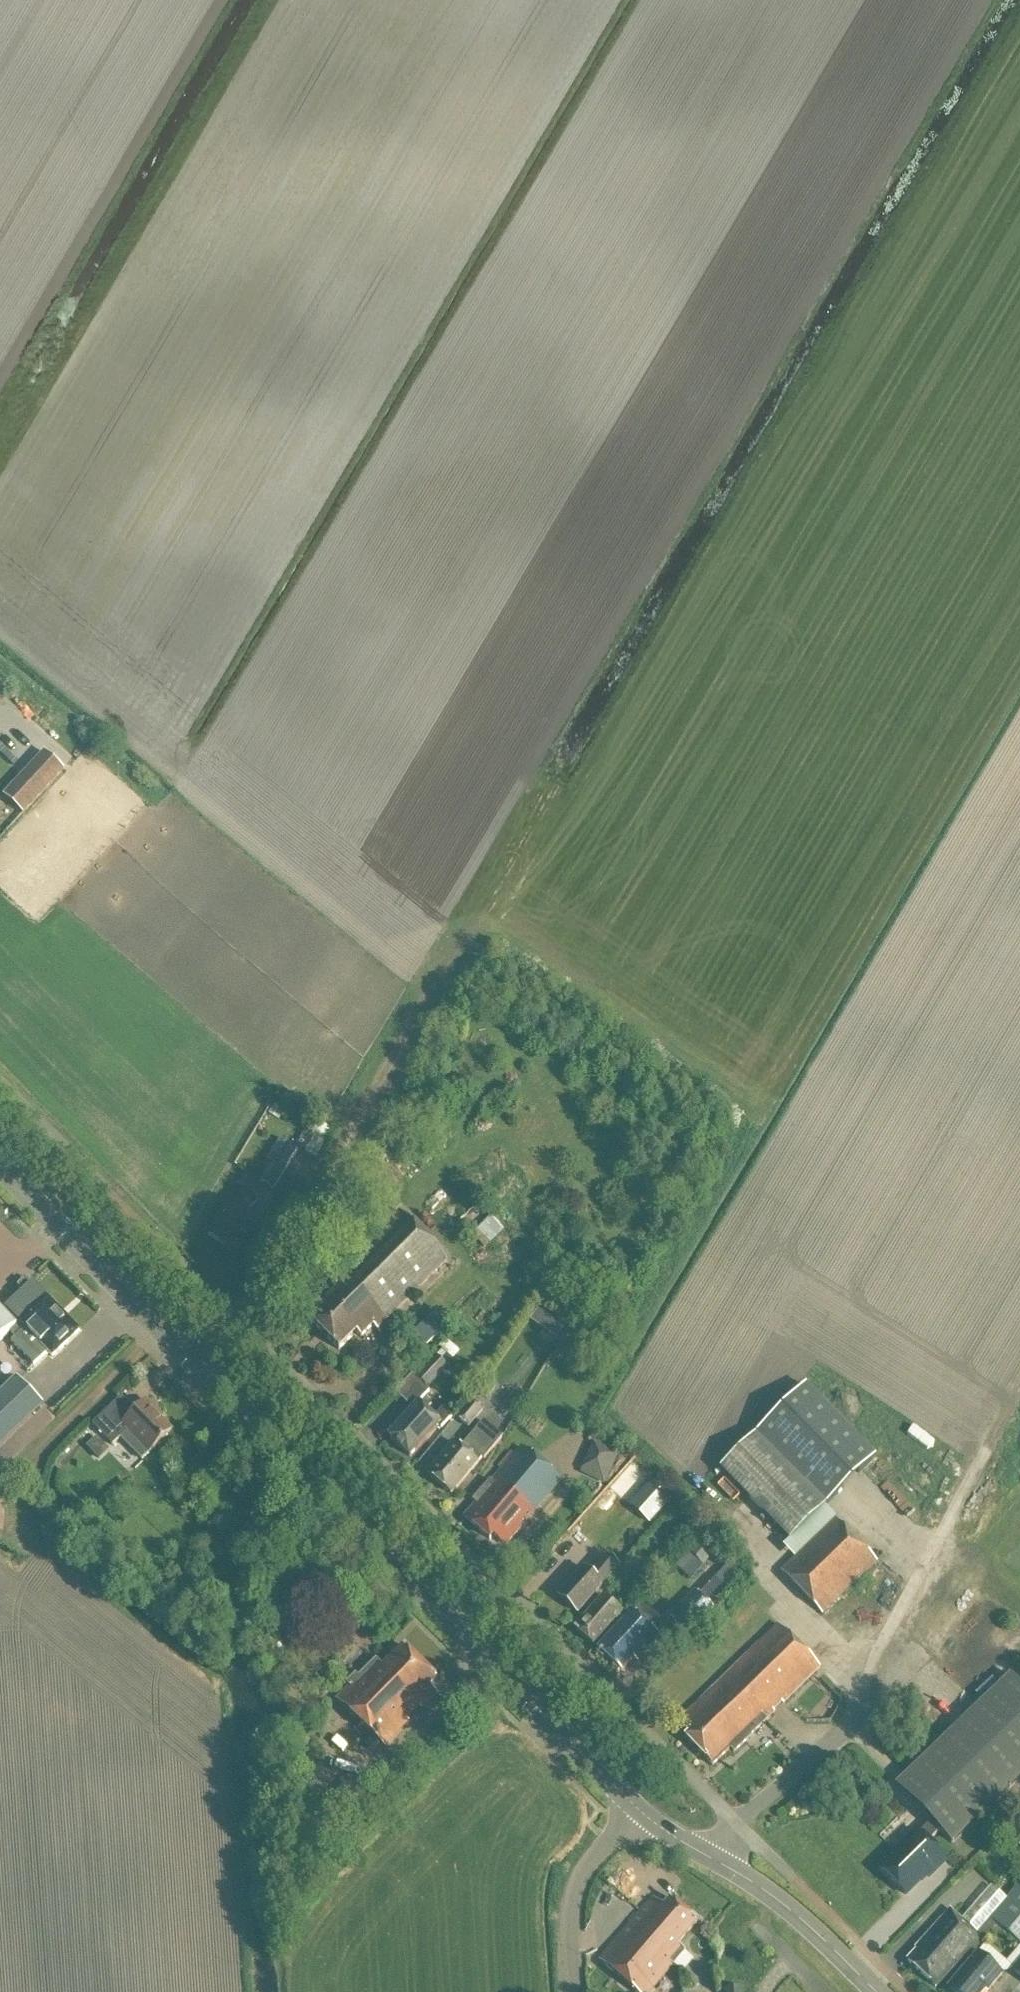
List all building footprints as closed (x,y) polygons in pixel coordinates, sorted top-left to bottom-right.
[(64,773),(44,754),(3,798),(23,816),(64,773)] [(279,1123),(285,1114),(274,1107),(269,1117),(279,1123)] [(297,1154),(280,1143),(268,1163),(271,1165),(260,1184),(273,1192),(297,1154)] [(258,1203),(239,1191),(208,1238),(223,1248),(235,1230),(246,1237),(256,1221),(249,1217),(258,1203)] [(447,1263),(399,1215),(329,1284),(338,1294),(309,1323),(338,1353),(356,1336),(361,1341),(373,1329),(377,1333),(447,1263)] [(29,1289),(23,1283),(17,1289),(23,1295),(2,1315),(0,1313),(0,1345),(10,1335),(16,1341),(18,1340),(39,1363),(48,1355),(52,1360),(79,1334),(32,1286),(29,1289)] [(557,1337),(563,1327),(538,1309),(531,1319),(557,1337)] [(459,1356),(447,1345),(413,1382),(425,1393),(459,1356)] [(16,1380),(0,1395),(0,1449),(43,1407),(16,1380)] [(875,1460),(806,1388),(720,1472),(789,1543),(875,1460)] [(135,1416),(126,1407),(120,1400),(92,1427),(113,1449),(122,1440),(143,1463),(171,1436),(153,1417),(156,1414),(146,1405),(135,1416)] [(483,1413),(472,1402),(456,1420),(468,1431),(483,1413)] [(410,1460),(440,1429),(441,1430),(453,1417),(444,1408),(433,1420),(420,1407),(388,1439),(410,1460)] [(465,1446),(469,1449),(463,1456),(453,1447),(427,1478),(451,1498),(482,1461),(483,1462),(501,1440),(483,1425),(465,1446)] [(95,1464),(108,1453),(97,1441),(84,1452),(95,1464)] [(605,1487),(620,1454),(595,1443),(580,1476),(605,1487)] [(493,1538),(505,1548),(560,1486),(521,1451),(491,1485),(490,1484),(472,1504),(475,1507),(464,1520),(490,1543),(493,1538)] [(652,1486),(631,1510),(649,1526),(670,1501),(652,1486)] [(876,1565),(834,1521),(780,1574),(822,1617),(876,1565)] [(704,1537),(688,1555),(703,1568),(719,1550),(704,1537)] [(121,1558),(115,1567),(126,1576),(133,1567),(121,1558)] [(606,1561),(590,1578),(582,1571),(558,1598),(577,1616),(618,1571),(606,1561)] [(729,1593),(715,1580),(699,1598),(695,1594),(670,1620),(690,1639),(715,1613),(713,1611),(729,1593)] [(640,1606),(632,1614),(597,1652),(621,1674),(637,1657),(641,1660),(660,1640),(659,1638),(662,1635),(659,1623),(640,1606)] [(747,1740),(752,1735),(761,1726),(819,1670),(778,1628),(679,1724),(691,1737),(686,1741),(712,1768),(730,1751),(733,1754),(748,1740),(747,1740)] [(384,1750),(436,1696),(429,1689),(436,1682),(404,1650),(383,1671),(376,1665),(359,1682),(356,1679),(348,1688),(351,1690),(336,1704),(384,1750)] [(1009,1676),(895,1790),(930,1826),(920,1835),(917,1832),(906,1843),(904,1842),(894,1853),(895,1854),(878,1871),(907,1900),(928,1879),(930,1881),(947,1864),(929,1845),(939,1835),(953,1849),(1019,1782),(1019,1687),(1009,1676)] [(989,1922),(1019,1949),(1019,1886),(989,1922)] [(599,1963),(632,1991),(652,1991),(685,1954),(678,1948),(697,1925),(670,1902),(664,1909),(653,1900),(599,1963)] [(985,1945),(976,1937),(951,1913),(920,1946),(923,1949),(908,1965),(936,1991),(955,1971),(958,1974),(985,1945)] [(949,1991),(989,1991),(1001,1978),(978,1958),(948,1991),(949,1991)] [(1011,1973),(1019,1981),(1019,1963),(1011,1973)]
